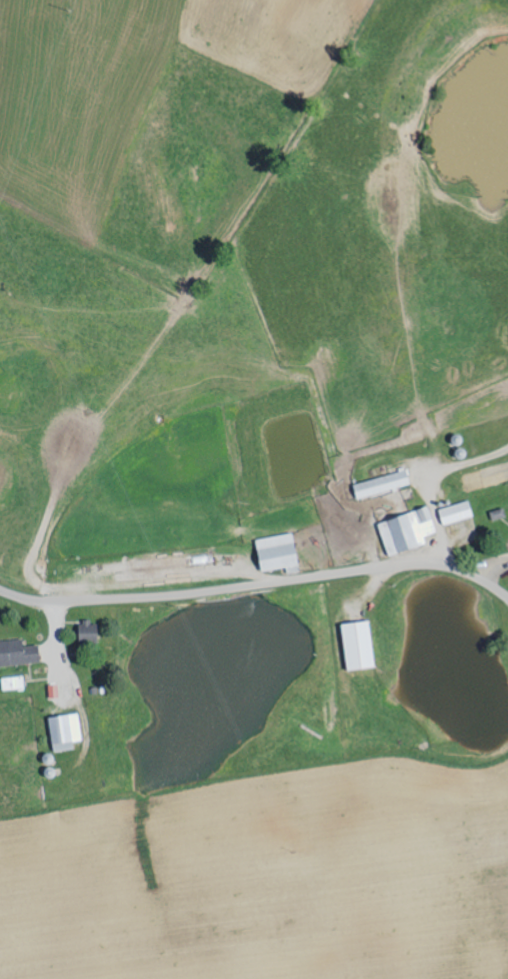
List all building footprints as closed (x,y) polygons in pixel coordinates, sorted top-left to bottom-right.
[(356,483),(359,498),(413,485),(410,470),(356,483)] [(476,516),(471,499),(440,509),(445,525),(476,516)] [(391,556),(429,544),(426,536),(439,532),(431,507),(381,522),(391,556)] [(494,519),(507,516),(506,508),(492,511),(494,519)] [(302,565),(296,533),(259,539),(264,571),(302,565)] [(93,619),(80,619),(82,650),(93,650),(92,642),(102,642),(101,623),(93,624),(93,619)] [(351,671),(379,666),(372,620),(343,624),(351,671)] [(42,663),(42,645),(26,646),(26,640),(0,641),(0,665),(42,663)] [(3,678),(4,691),(27,688),(25,675),(3,678)] [(52,716),(55,751),(76,749),(75,741),(84,740),(81,713),(52,716)]
